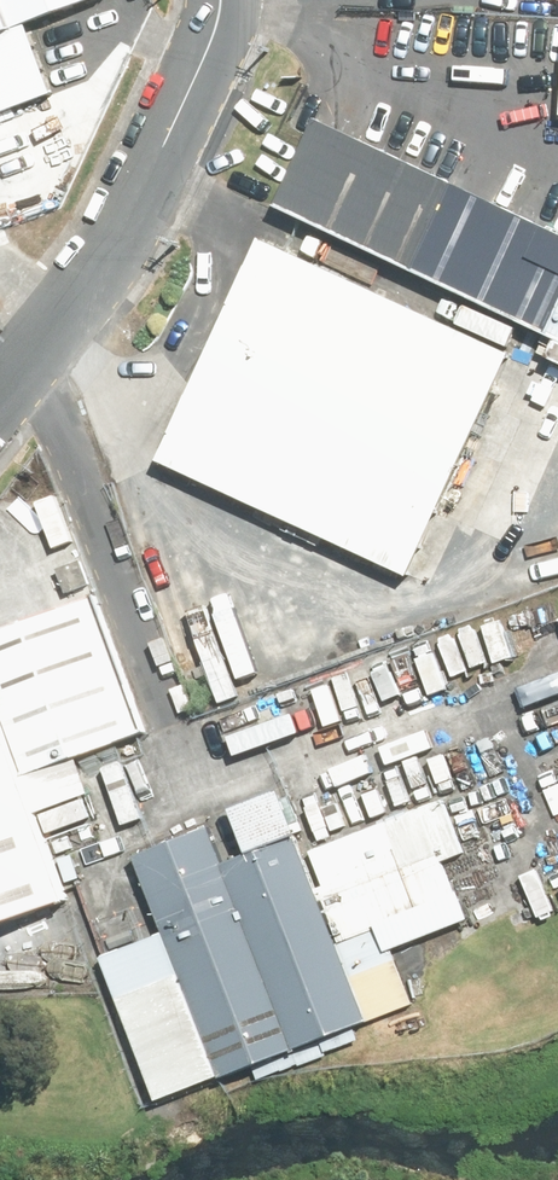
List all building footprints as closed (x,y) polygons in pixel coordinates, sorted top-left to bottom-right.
[(5,0),(0,0),(0,120),(45,103),(15,26),(5,0)] [(15,26),(84,0),(5,0),(15,26)] [(313,119),(270,209),(557,344),(557,234),(313,119)] [(527,352),(271,233),(165,462),(420,580),(527,352)] [(17,717),(43,787),(156,746),(106,612),(0,651),(0,672),(17,717)] [(0,723),(0,938),(87,906),(17,717),(0,723)] [(210,823),(130,853),(162,940),(212,1073),(405,1002),(385,949),(464,920),(423,808),(300,854),(293,835),(224,861),(210,823)] [(147,1097),(212,1073),(162,940),(98,962),(147,1097)]
